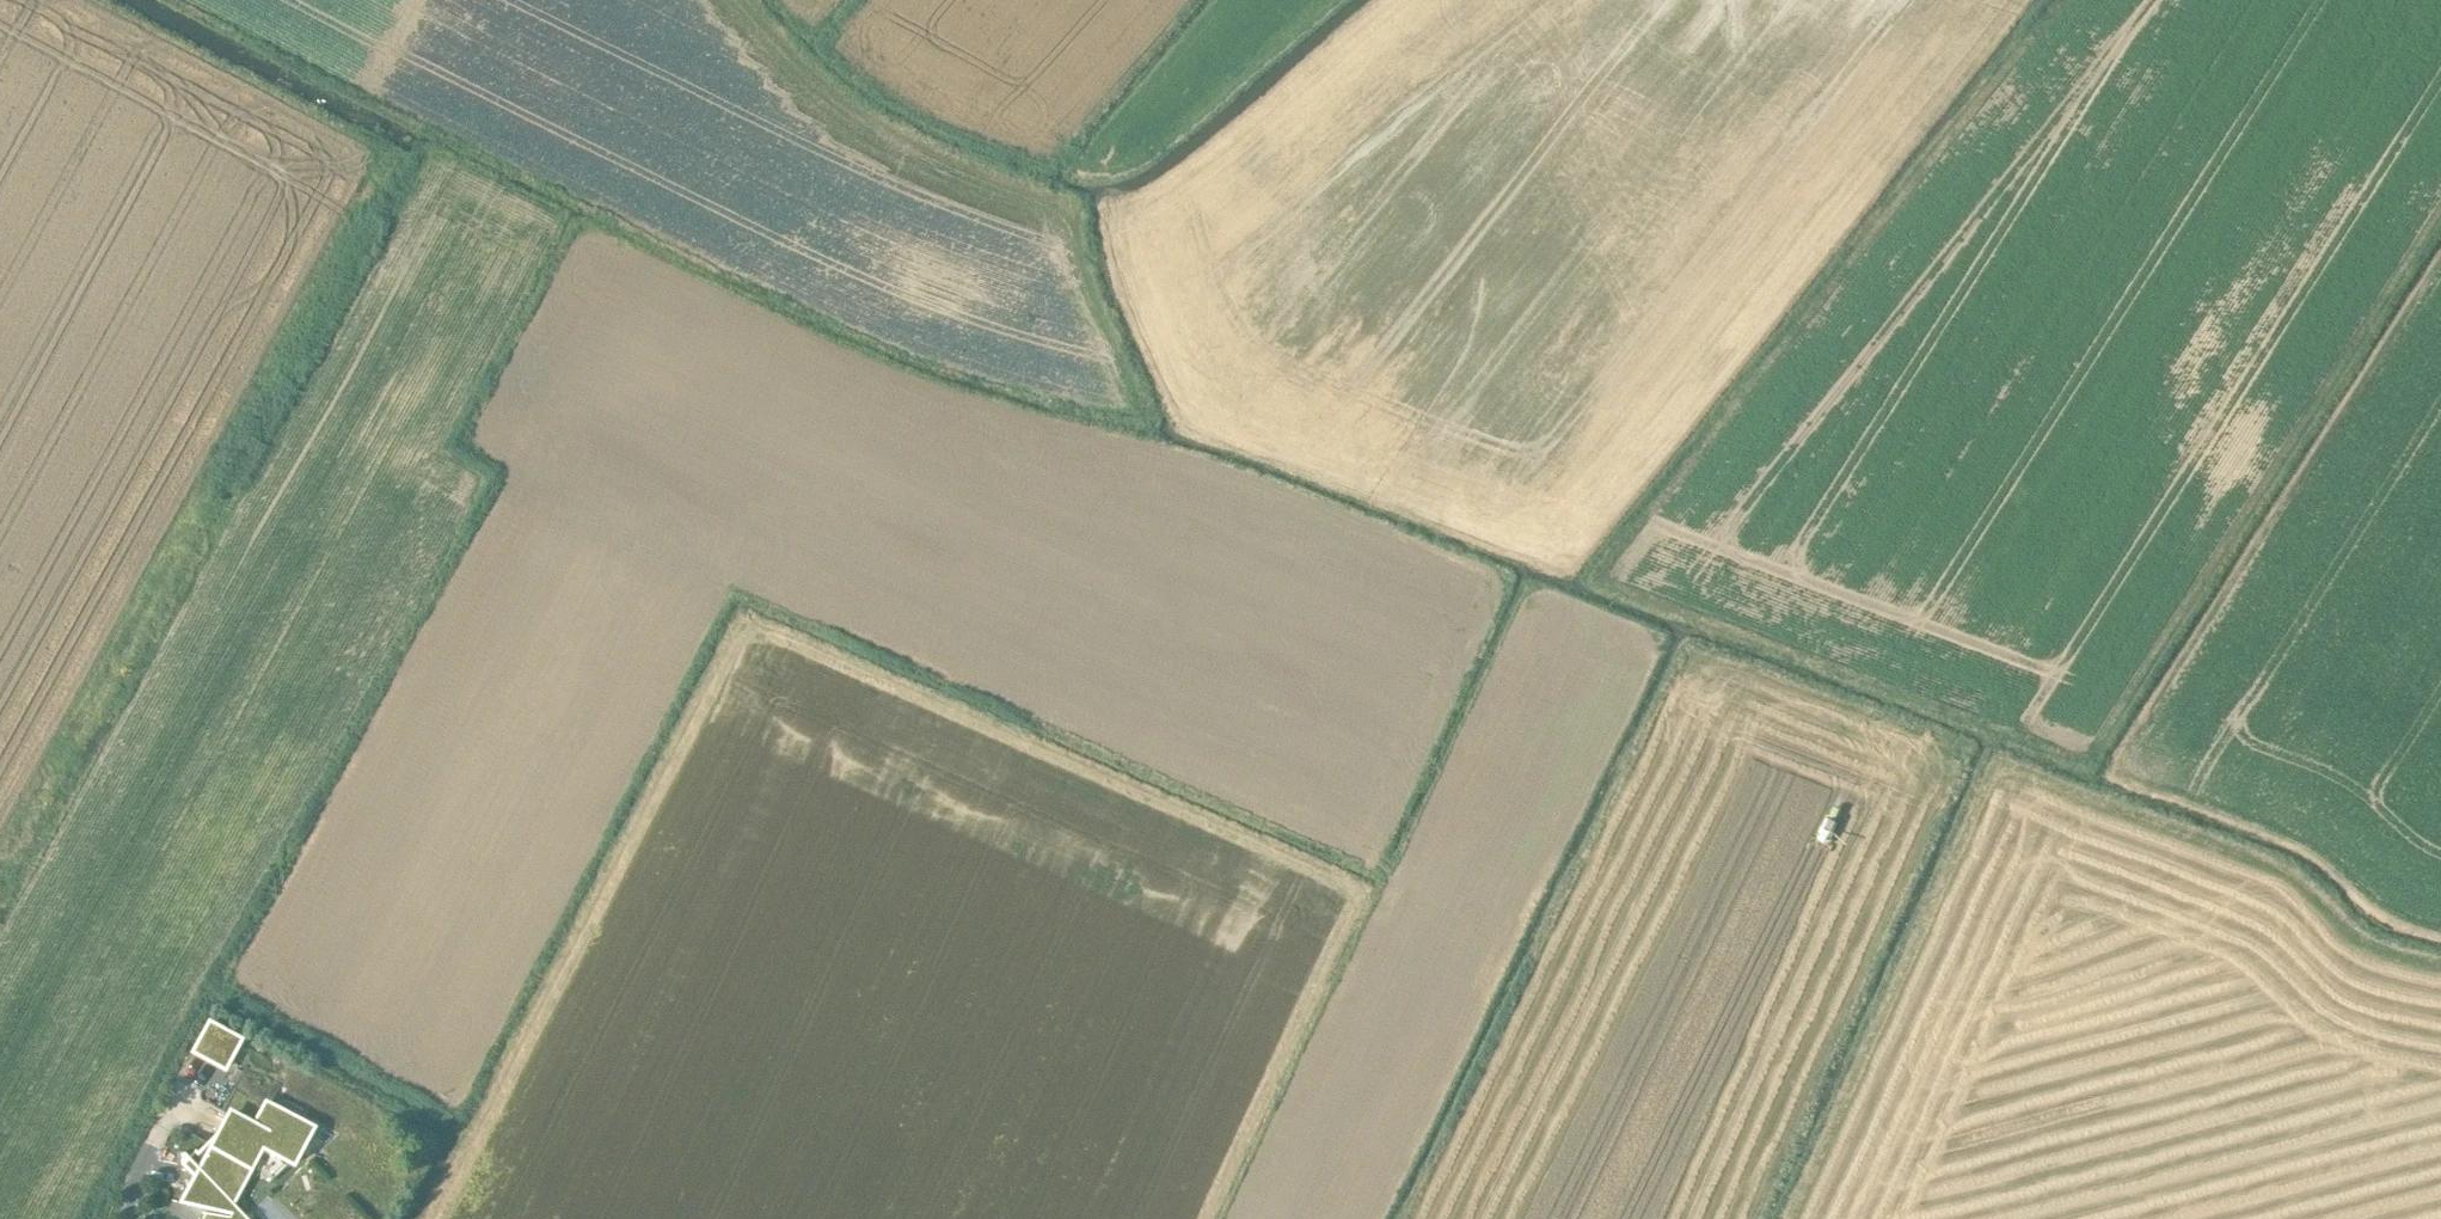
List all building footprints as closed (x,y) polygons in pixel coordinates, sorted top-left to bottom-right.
[(231,1216),(229,1218),(230,1218),(245,1218),(233,1206),(263,1153),(293,1169),(315,1129),(265,1102),(253,1124),(229,1112),(213,1141),(197,1155),(194,1152),(181,1166),(193,1178),(178,1205),(231,1216)]
